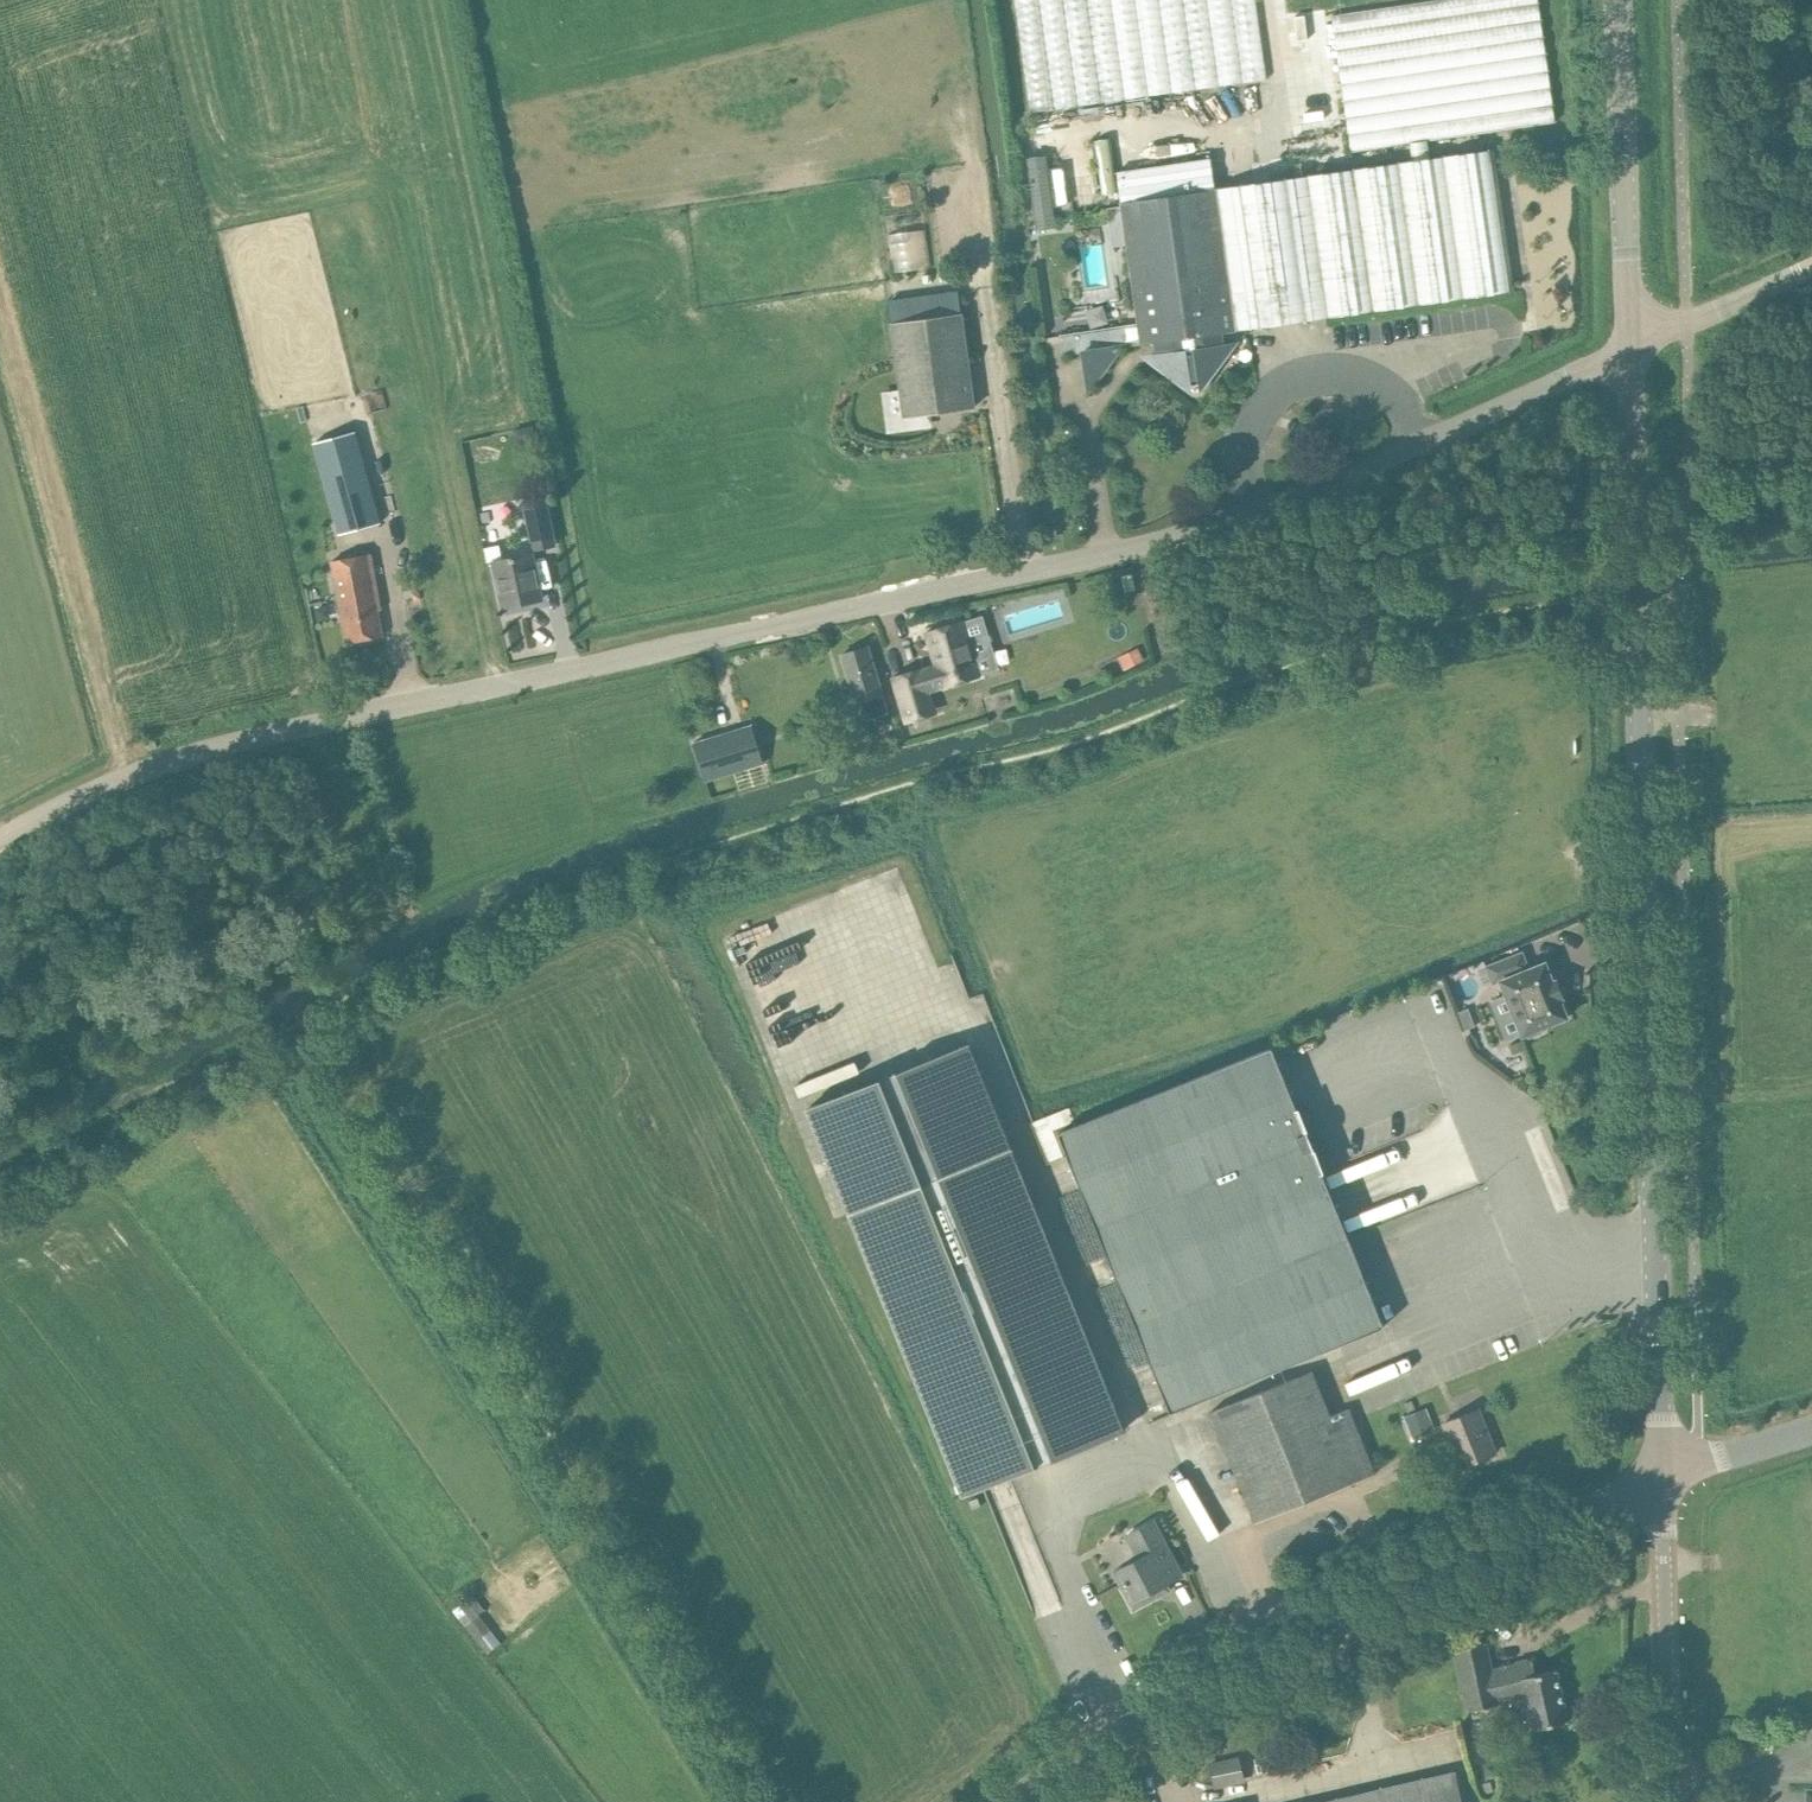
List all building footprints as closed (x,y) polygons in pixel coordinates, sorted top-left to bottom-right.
[(1028,108),(1267,81),(1258,0),(1016,0),(1028,108)] [(1332,10),(1350,150),(1423,141),(1422,138),(1557,121),(1542,0),(1415,0),(1332,10)] [(1516,289),(1496,147),(1214,187),(1210,158),(1115,172),(1119,201),(1137,325),(1061,335),(1063,354),(1083,351),(1088,391),(1122,346),(1139,343),(1155,340),(1156,352),(1151,359),(1148,357),(1148,358),(1187,387),(1188,386),(1185,384),(1190,377),(1198,376),(1205,381),(1203,384),(1204,385),(1233,345),(1232,345),(1230,347),(1223,342),(1222,331),(1235,329),(1231,301),(1324,287),(1328,315),(1516,289)] [(928,229),(891,231),(893,270),(930,268),(928,229)] [(891,321),(903,415),(974,406),(962,312),(891,321)] [(321,476),(322,476),(327,490),(340,536),(382,524),(365,464),(355,427),(311,440),(321,476)] [(546,499),(523,504),(532,551),(556,546),(546,499)] [(370,552),(332,559),(347,641),(383,635),(378,608),(381,608),(370,552)] [(503,605),(540,597),(531,552),(493,560),(503,605)] [(987,636),(982,617),(963,623),(962,619),(925,630),(936,663),(922,667),(921,665),(884,677),(894,707),(901,705),(906,720),(924,714),(918,696),(930,693),(929,689),(942,685),(979,674),(969,641),(987,636)] [(841,653),(855,700),(861,720),(889,711),(888,709),(894,707),(884,677),(878,679),(867,644),(841,653)] [(751,724),(693,742),(705,782),(714,779),(719,794),(768,779),(751,724)] [(1529,967),(1522,950),(1486,964),(1493,982),(1500,979),(1507,994),(1489,1001),(1505,1040),(1527,1031),(1529,1038),(1545,1032),(1542,1025),(1567,1015),(1559,997),(1562,995),(1555,979),(1552,980),(1545,961),(1529,967)] [(1468,1029),(1475,1026),(1469,1008),(1461,1011),(1468,1029)] [(965,1493),(982,1486),(1122,1430),(966,1041),(809,1104),(965,1493)] [(1297,1108),(1296,1108),(1271,1046),(1058,1131),(1170,1410),(1383,1325),(1321,1170),(1322,1169),(1297,1108)] [(1312,1370),(1210,1410),(1255,1521),(1375,1472),(1349,1407),(1330,1415),(1312,1370)] [(1426,1407),(1404,1415),(1413,1439),(1435,1430),(1426,1407)] [(1477,1408),(1443,1422),(1461,1466),(1495,1452),(1477,1408)] [(977,1496),(968,1499),(971,1504),(971,1507),(980,1504),(979,1501),(977,1496)] [(1138,1558),(1114,1572),(1133,1608),(1159,1594),(1156,1588),(1181,1574),(1153,1519),(1125,1534),(1138,1558)] [(487,1653),(501,1641),(468,1600),(454,1611),(487,1653)] [(1569,1719),(1558,1669),(1536,1673),(1533,1660),(1492,1668),(1486,1640),(1457,1646),(1470,1708),(1501,1701),(1500,1698),(1527,1692),(1535,1726),(1569,1719)] [(1239,1755),(1208,1762),(1214,1789),(1245,1782),(1239,1755)] [(1454,1770),(1320,1801),(1462,1801),(1454,1770)]
